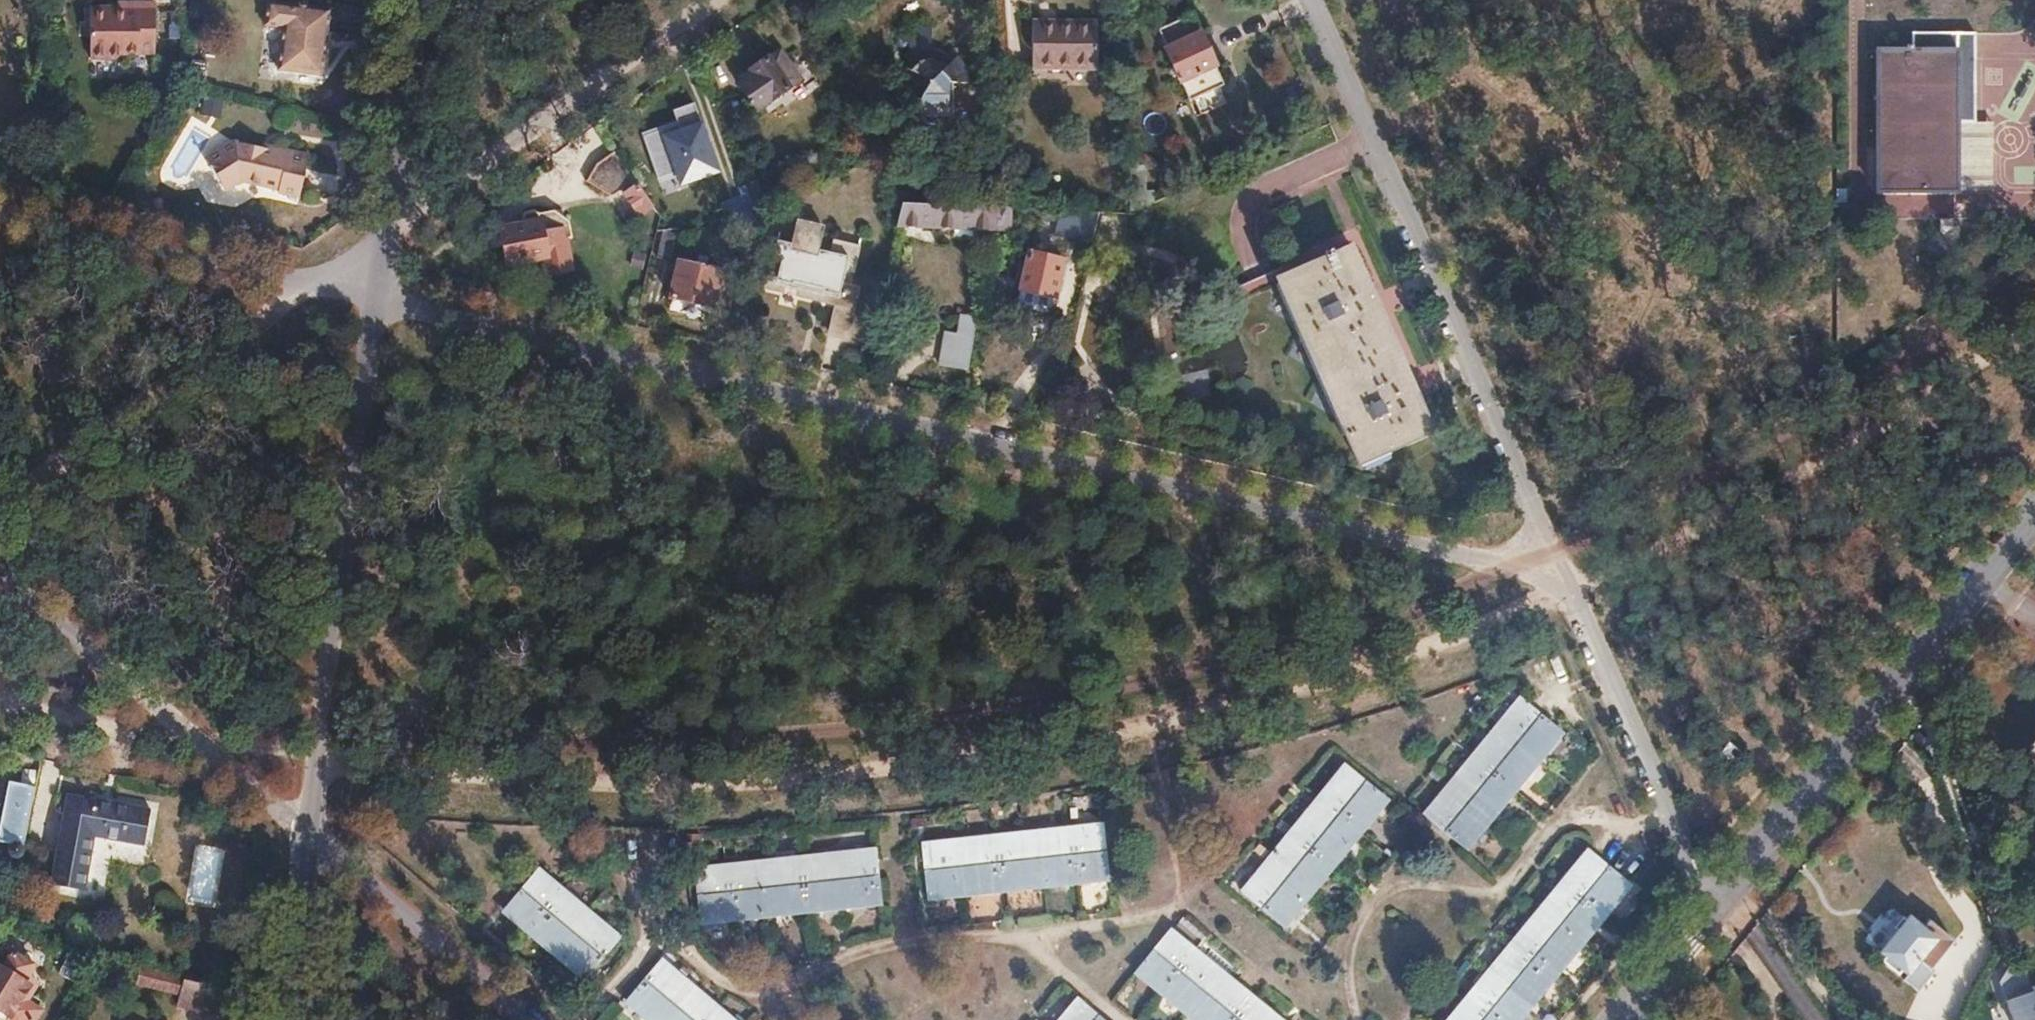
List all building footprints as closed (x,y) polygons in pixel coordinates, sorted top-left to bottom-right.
[(266,1),(263,26),(282,28),(277,71),(320,76),(329,9),(266,1)] [(116,9),(88,9),(88,59),(122,59),(122,54),(154,54),(154,4),(137,4),(137,9),(116,9)] [(1192,15),(1159,30),(1167,49),(1164,50),(1180,82),(1182,81),(1184,85),(1190,100),(1224,85),(1217,70),(1192,15)] [(1058,25),(1032,25),(1032,67),(1097,67),(1097,21),(1058,21),(1058,25)] [(1911,49),(1875,49),(1875,193),(1958,193),(1958,192),(1993,191),(1994,123),(1975,123),(1974,32),(1911,33),(1911,49)] [(909,49),(909,77),(917,77),(917,124),(952,123),(952,85),(965,85),(965,74),(940,49),(909,49)] [(752,74),(738,84),(758,112),(789,90),(788,88),(800,80),(780,52),(767,60),(767,59),(750,71),(752,74)] [(221,117),(222,101),(205,100),(204,116),(221,117)] [(664,205),(654,209),(661,217),(662,219),(668,216),(666,211),(694,200),(693,196),(713,187),(715,192),(719,190),(723,199),(733,195),(730,186),(726,187),(693,105),(671,113),(676,127),(641,138),(664,205)] [(235,142),(210,160),(229,191),(246,179),(282,187),(281,190),(303,195),(312,153),(280,146),(279,151),(235,142)] [(614,152),(587,171),(595,183),(623,164),(614,152)] [(638,186),(625,195),(640,216),(653,207),(638,186)] [(747,202),(729,208),(735,226),(755,224),(750,209),(747,202)] [(900,203),(888,253),(902,255),(909,225),(1006,228),(1007,207),(1001,207),(900,203)] [(1076,210),(1070,237),(1091,240),(1098,211),(1076,210)] [(525,225),(497,231),(505,266),(547,258),(549,270),(569,265),(561,229),(542,233),(538,211),(523,214),(525,225)] [(776,237),(770,258),(776,260),(770,283),(835,298),(833,308),(852,312),(857,289),(842,286),(846,270),(854,272),(859,249),(833,244),(830,257),(814,254),(821,226),(796,220),(792,240),(776,237)] [(662,245),(656,270),(668,273),(674,248),(662,245)] [(1348,249),(1276,280),(1357,462),(1428,431),(1348,249)] [(1027,253),(1016,301),(1051,309),(1061,260),(1027,253)] [(679,263),(670,298),(711,308),(720,273),(705,269),(707,258),(697,255),(694,266),(679,263)] [(833,308),(828,331),(847,335),(852,312),(833,308)] [(944,342),(939,364),(965,369),(975,316),(958,313),(952,344),(944,342)] [(1521,699),(1425,818),(1466,851),(1563,732),(1521,699)] [(1728,742),(1718,756),(1731,765),(1741,752),(1728,742)] [(1345,767),(1243,893),(1284,926),(1386,799),(1345,767)] [(0,828),(0,842),(10,844),(9,851),(11,858),(16,859),(20,857),(34,788),(10,782),(0,828)] [(66,796),(50,888),(85,893),(95,839),(143,846),(149,810),(66,796)] [(1102,826),(918,846),(923,898),(1106,878),(1102,826)] [(217,902),(227,850),(196,844),(186,896),(217,902)] [(1447,1019),(1516,1019),(1629,882),(1587,849),(1447,1019)] [(874,850),(689,870),(693,921),(877,903),(874,850)] [(535,868),(502,908),(585,977),(618,937),(535,868)] [(1899,930),(1881,952),(1886,956),(1882,960),(1899,975),(1903,971),(1920,985),(1956,941),(1930,920),(1924,927),(1911,916),(1909,919),(1905,915),(1895,927),(1899,930)] [(1136,970),(1197,1019),(1279,1019),(1170,930),(1136,970)] [(76,981),(92,951),(73,946),(58,972),(76,981)] [(2020,953),(2031,986),(2034,984),(2034,948),(2020,953)] [(43,1011),(19,996),(27,983),(22,980),(32,964),(16,954),(14,958),(5,953),(0,962),(0,1019),(38,1019),(43,1011)] [(625,999),(649,1019),(731,1019),(658,959),(625,999)] [(141,964),(136,978),(179,989),(183,975),(141,964)] [(179,989),(175,1001),(193,1006),(196,996),(226,1003),(231,988),(183,975),(179,989)] [(2006,1000),(2013,1019),(2034,1019),(2034,997),(2033,990),(2006,1000)] [(1059,1019),(1105,1019),(1079,997),(1059,1019)]
